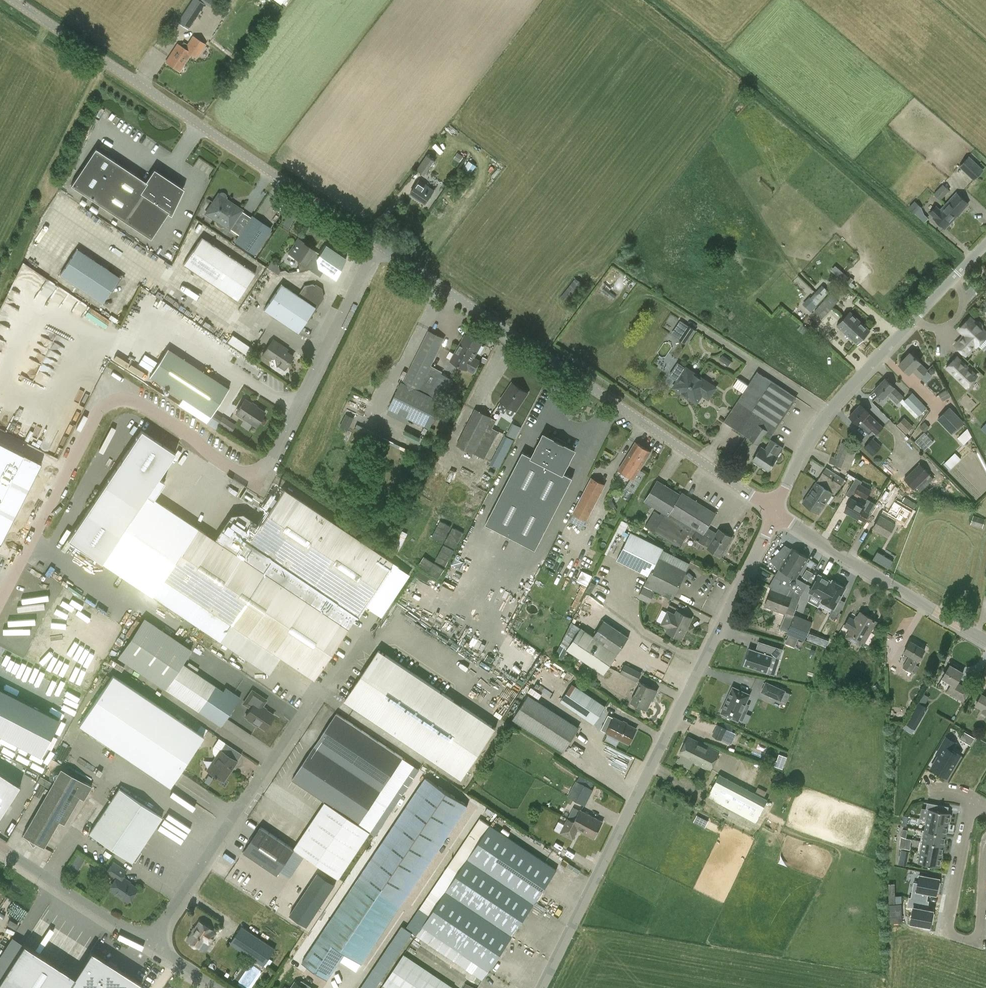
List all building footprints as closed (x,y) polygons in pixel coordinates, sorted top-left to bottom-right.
[(177,22),(188,29),(206,3),(221,13),(226,6),(216,0),(192,0),(177,22)] [(266,16),(277,12),(275,4),(263,7),(266,16)] [(193,36),(188,44),(183,41),(180,46),(177,44),(166,61),(180,71),(191,53),(197,57),(205,44),(193,36)] [(71,185),(150,238),(168,211),(170,213),(182,189),(154,171),(146,182),(95,148),(71,185)] [(417,169),(425,174),(435,158),(428,153),(417,169)] [(959,166),(974,180),(984,169),(969,155),(959,166)] [(471,173),(477,165),(470,160),(464,168),(471,173)] [(434,190),(419,180),(411,193),(425,203),(434,190)] [(934,194),(940,199),(950,190),(943,184),(934,194)] [(957,192),(941,209),(936,204),(929,212),(934,217),(933,217),(945,229),(969,203),(957,192)] [(235,233),(239,227),(233,224),(241,211),(231,205),(230,207),(223,203),(225,201),(225,199),(225,197),(223,195),(221,194),(219,195),(217,196),(212,204),(214,206),(208,214),(214,218),(216,225),(220,228),(225,227),(229,230),(229,229),(235,233)] [(915,200),(909,207),(916,214),(922,207),(915,200)] [(252,216),(235,241),(254,254),(271,228),(252,216)] [(312,268),(310,256),(314,250),(298,238),(288,253),(296,258),(299,270),(312,268)] [(256,274),(202,240),(184,267),(238,302),(256,274)] [(325,245),(317,257),(318,267),(336,279),(346,259),(325,245)] [(78,249),(61,274),(103,303),(120,277),(78,249)] [(277,275),(282,269),(272,260),(267,266),(277,275)] [(839,276),(837,277),(844,283),(849,277),(843,271),(839,276)] [(298,296),(281,284),(264,310),(298,332),(321,298),(320,289),(313,284),(305,285),(298,296)] [(822,284),(809,299),(816,305),(830,291),(822,284)] [(822,318),(839,300),(831,293),(812,313),(816,317),(818,314),(822,318)] [(857,344),(870,330),(851,311),(837,325),(857,344)] [(955,344),(966,354),(975,345),(976,346),(985,336),(985,332),(982,328),(982,325),(978,322),(976,322),(971,317),(959,329),(965,335),(955,344)] [(687,344),(697,330),(689,325),(679,339),(687,344)] [(428,330),(403,382),(401,381),(388,408),(430,429),(443,403),(442,403),(454,380),(442,373),(442,372),(432,365),(445,339),(428,330)] [(451,360),(467,369),(474,373),(481,360),(475,356),(482,343),(466,334),(451,360)] [(228,341),(248,354),(252,348),(232,335),(228,341)] [(269,359),(274,357),(276,366),(287,364),(293,356),(282,348),(284,346),(273,339),(262,354),(269,359)] [(149,375),(210,415),(228,388),(167,347),(149,375)] [(910,373),(912,371),(920,378),(928,369),(921,362),(910,352),(899,364),(910,373)] [(957,357),(947,367),(966,386),(977,376),(965,365),(957,357)] [(673,376),(679,380),(678,381),(682,383),(678,390),(697,403),(703,394),(709,398),(716,388),(687,368),(685,371),(679,367),(673,376)] [(724,421),(750,438),(749,439),(758,445),(764,436),(770,439),(797,398),(758,371),(724,421)] [(884,398),(887,394),(897,404),(900,401),(916,417),(927,407),(912,391),(904,399),(903,398),(904,396),(885,378),(874,389),(880,394),(884,398)] [(501,400),(505,403),(504,405),(509,408),(507,411),(508,413),(511,415),(512,415),(527,392),(513,383),(501,400)] [(943,401),(952,396),(948,388),(939,393),(939,394),(943,401)] [(244,418),(255,425),(264,411),(244,398),(235,412),(238,414),(237,414),(244,419),(244,418)] [(859,424),(862,420),(877,434),(884,427),(860,404),(849,415),(859,424)] [(937,418),(952,433),(965,421),(949,406),(937,418)] [(475,408),(457,444),(485,458),(499,431),(493,428),(497,420),(492,417),(492,416),(475,408)] [(340,426),(348,430),(354,418),(346,414),(340,426)] [(222,417),(217,424),(218,425),(224,428),(229,420),(222,416),(222,417)] [(897,424),(907,433),(914,425),(904,416),(897,424)] [(931,427),(926,421),(920,426),(924,432),(915,440),(924,450),(934,441),(926,431),(931,427)] [(968,428),(958,436),(964,443),(974,434),(968,428)] [(523,452),(486,524),(536,549),(573,477),(563,473),(575,450),(564,444),(565,444),(555,439),(554,439),(544,434),(532,457),(523,452)] [(505,435),(490,463),(499,468),(514,440),(505,435)] [(872,438),(864,447),(873,456),(882,446),(873,439),(872,438)] [(753,461),(769,471),(783,448),(771,440),(765,449),(762,447),(753,461)] [(619,469),(634,479),(651,452),(635,442),(619,469)] [(842,467),(851,445),(842,442),(836,458),(832,456),(829,462),(842,467)] [(27,491),(40,464),(0,444),(0,478),(27,491)] [(955,452),(945,463),(951,468),(961,457),(955,452)] [(920,462),(904,478),(914,489),(917,486),(921,491),(935,477),(920,462)] [(819,513),(833,493),(835,494),(841,484),(845,479),(827,467),(823,472),(816,482),(803,502),(819,513)] [(587,520),(606,484),(591,477),(573,513),(587,520)] [(866,505),(859,501),(862,496),(867,498),(872,489),(861,483),(862,481),(856,477),(852,484),(846,494),(853,498),(845,510),(858,518),(864,522),(870,513),(863,509),(866,505)] [(27,491),(0,478),(0,544),(27,491)] [(680,547),(688,534),(709,547),(708,548),(721,556),(732,537),(719,529),(713,539),(704,534),(716,513),(683,492),(681,494),(658,480),(644,501),(662,512),(661,514),(655,510),(645,526),(680,547)] [(262,572),(345,629),(391,562),(282,488),(249,538),(232,527),(221,544),(196,527),(150,594),(216,639),(228,622),(262,572)] [(896,523),(894,522),(897,518),(906,523),(917,504),(905,496),(901,503),(894,499),(884,517),(881,515),(873,527),(888,536),(896,523)] [(971,524),(983,528),(985,519),(974,515),(971,524)] [(440,520),(433,535),(444,540),(435,560),(447,565),(463,531),(440,520)] [(650,576),(644,585),(673,599),(687,571),(660,557),(663,548),(631,532),(617,560),(650,576)] [(791,589),(801,595),(807,584),(797,578),(808,558),(792,548),(791,550),(785,546),(772,561),(772,560),(771,561),(779,568),(776,574),(782,578),(780,583),(791,589)] [(425,555),(418,565),(438,578),(445,568),(425,555)] [(809,579),(813,572),(807,569),(803,576),(809,579)] [(577,580),(588,585),(592,574),(582,570),(577,580)] [(245,634),(311,679),(345,629),(262,572),(228,622),(216,639),(233,651),(245,634)] [(782,578),(776,574),(769,586),(773,587),(765,605),(785,613),(792,595),(788,593),(791,589),(780,583),(782,578)] [(821,601),(822,601),(833,580),(832,582),(827,579),(827,577),(821,574),(820,575),(819,574),(809,592),(822,599),(821,601)] [(833,580),(822,601),(834,608),(846,587),(833,580)] [(650,601),(654,592),(652,591),(643,587),(639,596),(650,601)] [(677,611),(675,614),(668,611),(662,625),(669,629),(667,631),(682,639),(692,618),(677,611)] [(850,617),(846,624),(852,628),(847,636),(861,644),(875,620),(861,612),(856,621),(850,617)] [(140,613),(113,653),(221,727),(241,698),(226,687),(223,691),(180,662),(191,646),(140,613)] [(795,615),(788,631),(787,633),(789,634),(799,638),(805,640),(813,622),(795,615)] [(562,659),(567,650),(604,674),(618,654),(629,637),(604,620),(594,636),(581,628),(572,621),(555,655),(562,659)] [(789,634),(786,643),(795,647),(799,638),(789,634)] [(824,636),(820,646),(826,648),(830,638),(824,636)] [(904,652),(910,655),(902,667),(912,672),(925,649),(911,641),(904,652)] [(760,642),(757,650),(749,648),(744,665),(766,672),(772,655),(780,658),(783,649),(760,642)] [(379,650),(345,700),(462,778),(495,728),(379,650)] [(637,681),(642,672),(625,663),(620,672),(637,681)] [(952,663),(951,665),(950,665),(943,678),(951,683),(946,691),(956,697),(964,684),(958,681),(964,672),(962,671),(963,669),(958,667),(958,665),(954,663),(952,663)] [(112,675),(79,725),(170,786),(203,735),(112,675)] [(786,690),(766,681),(761,692),(781,701),(786,690)] [(654,689),(641,683),(631,702),(647,709),(652,698),(650,698),(654,689)] [(594,724),(606,707),(574,685),(561,701),(594,724)] [(732,686),(720,713),(723,714),(722,716),(730,719),(731,718),(739,721),(740,719),(743,720),(750,704),(747,703),(751,694),(732,686)] [(527,689),(509,718),(574,760),(588,739),(581,724),(527,689)] [(250,719),(249,719),(258,725),(258,724),(264,728),(273,715),(261,707),(266,700),(252,690),(243,703),(251,708),(245,716),(250,719)] [(984,710),(983,711),(985,713),(985,695),(981,692),(974,704),(984,710)] [(40,763),(59,727),(0,696),(0,742),(40,763)] [(916,701),(912,708),(922,714),(926,707),(916,701)] [(292,780),(359,824),(403,757),(337,713),(292,780)] [(608,733),(628,743),(635,728),(616,718),(608,733)] [(718,724),(713,734),(731,744),(737,733),(718,724)] [(965,731),(960,738),(971,745),(975,737),(965,731)] [(689,737),(680,754),(682,755),(678,762),(691,768),(695,761),(711,770),(720,753),(689,737)] [(237,761),(221,751),(226,743),(219,738),(213,748),(213,750),(213,752),(214,754),(216,756),(207,770),(224,781),(237,761)] [(959,755),(951,750),(942,744),(937,753),(940,755),(932,767),(940,772),(939,774),(946,778),(959,755)] [(61,768),(58,773),(56,773),(54,774),(54,775),(53,777),(55,779),(23,835),(43,847),(58,821),(63,824),(80,795),(85,798),(92,786),(61,768)] [(20,785),(0,772),(0,816),(20,785)] [(768,799),(720,774),(708,797),(756,822),(768,799)] [(40,776),(38,781),(48,785),(50,780),(40,776)] [(426,777),(302,962),(328,979),(345,952),(362,963),(468,805),(426,777)] [(568,795),(586,805),(594,790),(576,781),(568,795)] [(132,862),(157,825),(162,818),(119,788),(89,832),(132,862)] [(370,832),(325,802),(294,848),(339,878),(370,832)] [(927,820),(947,823),(948,822),(950,822),(951,815),(949,814),(950,812),(933,809),(934,804),(928,802),(927,809),(929,809),(927,820)] [(568,818),(565,824),(559,821),(555,829),(573,839),(578,829),(595,837),(603,822),(580,810),(574,820),(568,818)] [(947,823),(927,820),(925,830),(945,834),(947,823)] [(160,823),(149,838),(172,854),(183,839),(160,823)] [(489,970),(533,904),(557,870),(491,825),(423,925),(489,970)] [(295,849),(261,826),(244,852),(277,874),(295,849)] [(945,834),(925,830),(922,830),(920,840),(943,845),(945,834)] [(918,851),(941,855),(943,845),(920,840),(918,851)] [(941,855),(918,851),(921,852),(919,862),(926,864),(925,865),(925,866),(933,867),(932,867),(933,865),(939,866),(941,855)] [(127,901),(137,887),(121,877),(125,870),(114,862),(106,873),(115,879),(109,889),(127,901)] [(318,872),(290,915),(307,926),(335,884),(318,872)] [(911,897),(927,900),(928,893),(936,894),(937,891),(939,891),(941,882),(939,882),(939,879),(919,875),(918,883),(914,882),(911,897)] [(909,897),(907,906),(913,907),(910,922),(930,926),(931,923),(933,923),(935,913),(932,913),(933,910),(927,909),(929,901),(927,900),(911,897),(909,897)] [(9,919),(6,925),(16,930),(18,924),(9,919)] [(187,940),(199,947),(198,949),(200,950),(202,951),(204,951),(207,950),(210,945),(208,944),(216,932),(199,922),(187,940)] [(264,966),(276,948),(242,925),(230,943),(264,966)] [(361,987),(376,987),(413,932),(407,928),(403,925),(361,987)] [(74,976),(23,944),(0,980),(0,987),(138,987),(141,983),(91,951),(74,976)] [(383,985),(388,987),(454,987),(454,986),(404,953),(383,985)]
